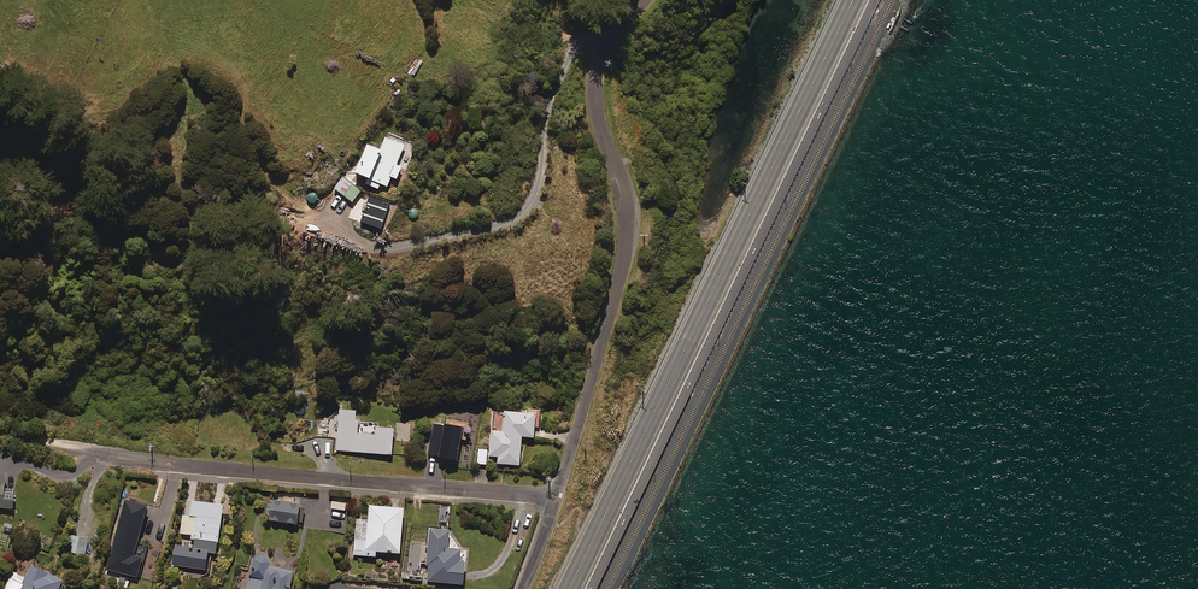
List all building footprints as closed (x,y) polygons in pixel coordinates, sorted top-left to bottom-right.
[(405,145),(386,136),(381,148),(368,143),(355,171),(368,177),(365,183),(378,188),(381,183),(387,186),(392,176),(397,179),(402,166),(397,164),(405,145)] [(360,191),(347,182),(340,193),(353,202),(360,191)] [(389,202),(369,196),(361,221),(381,227),(389,202)] [(358,433),(359,420),(355,419),(356,410),(340,409),(337,451),(392,454),(394,428),(372,426),(371,434),(358,433)] [(536,412),(504,410),(503,431),(491,430),(489,455),(498,456),(498,463),(520,465),(522,436),(534,437),(536,412)] [(469,431),(457,431),(457,441),(468,442),(469,431)] [(488,450),(479,449),(477,464),(486,464),(488,450)] [(0,474),(0,507),(13,508),(14,490),(4,489),(5,475),(0,474)] [(147,505),(125,500),(108,569),(139,577),(144,558),(134,556),(147,505)] [(189,547),(175,545),(172,564),(205,569),(208,552),(216,553),(223,504),(192,500),(190,515),(185,514),(182,533),(191,535),(189,547)] [(300,504),(272,500),(269,520),(297,524),(300,504)] [(404,508),(369,505),(368,520),(356,519),(354,555),(376,556),(376,551),(401,553),(404,508)] [(449,529),(430,528),(428,565),(430,565),(429,581),(464,584),(466,562),(459,561),(460,549),(448,548),(449,529)] [(52,540),(42,536),(38,548),(48,552),(52,540)] [(88,539),(75,536),(72,550),(85,553),(88,539)] [(295,570),(269,564),(271,556),(254,553),(246,588),(290,588),(295,570)] [(32,564),(25,578),(13,572),(4,588),(58,588),(63,580),(32,564)]
